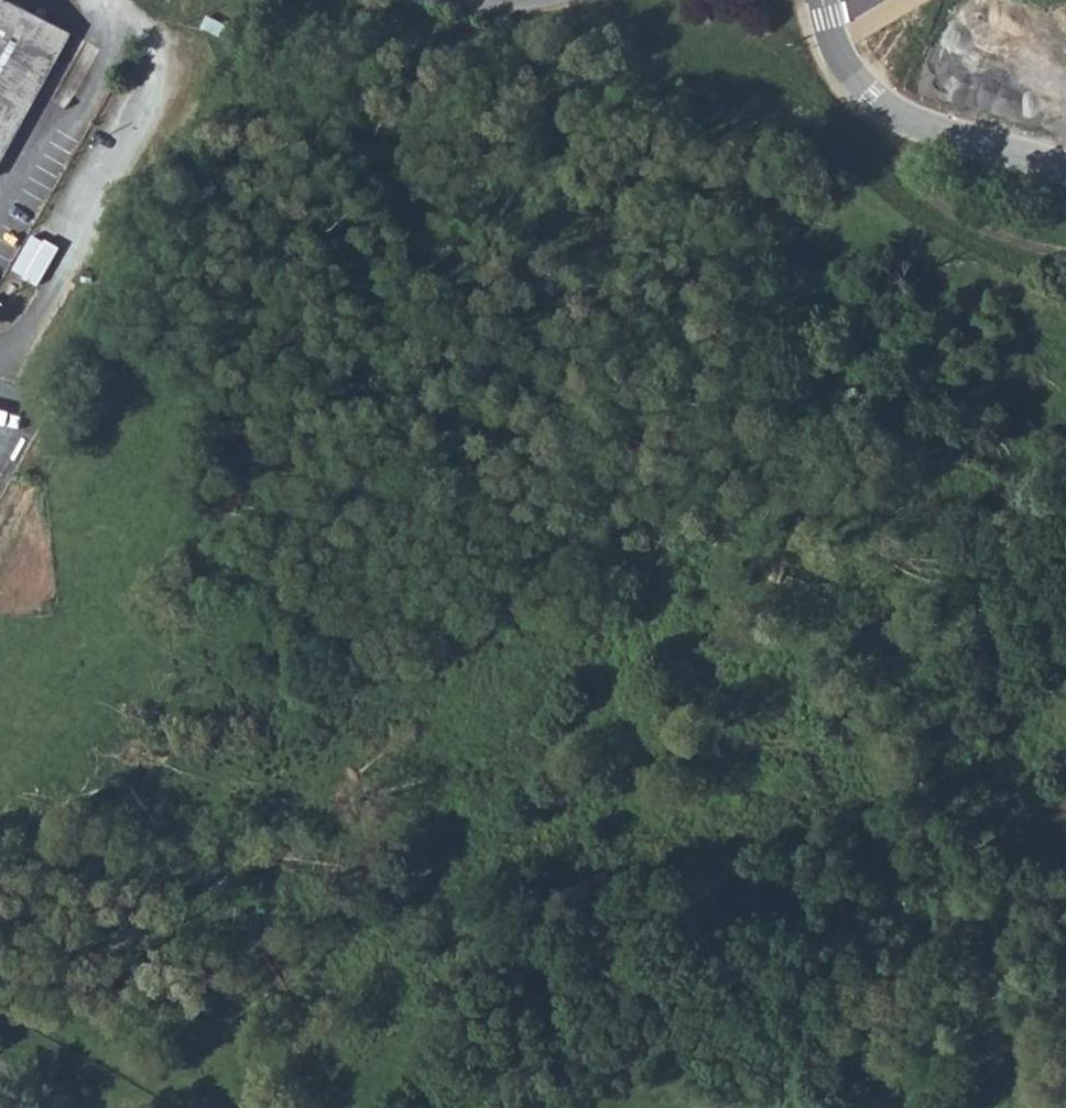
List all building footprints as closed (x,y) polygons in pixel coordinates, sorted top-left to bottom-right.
[(9,0),(0,0),(0,180),(81,41),(9,0)]
